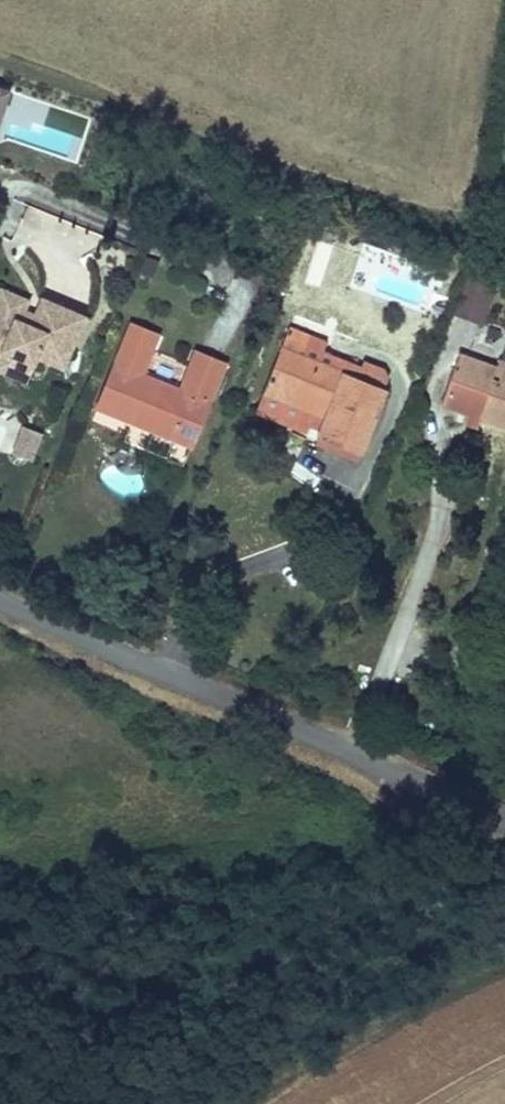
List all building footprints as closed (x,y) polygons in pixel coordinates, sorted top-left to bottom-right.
[(19,252),(7,282),(39,294),(50,263),(19,252)] [(472,279),(459,315),(485,324),(498,289),(472,279)] [(0,303),(0,368),(2,369),(34,382),(39,369),(65,380),(84,331),(42,313),(39,319),(0,303)] [(290,333),(282,353),(306,363),(314,343),(290,333)] [(135,335),(101,421),(190,456),(213,399),(187,388),(182,398),(144,383),(159,345),(135,335)] [(256,416),(361,459),(386,397),(306,363),(282,353),(256,416)] [(442,402),(504,426),(504,369),(499,367),(461,353),(442,402)] [(8,457),(30,465),(42,432),(20,424),(8,457)]
